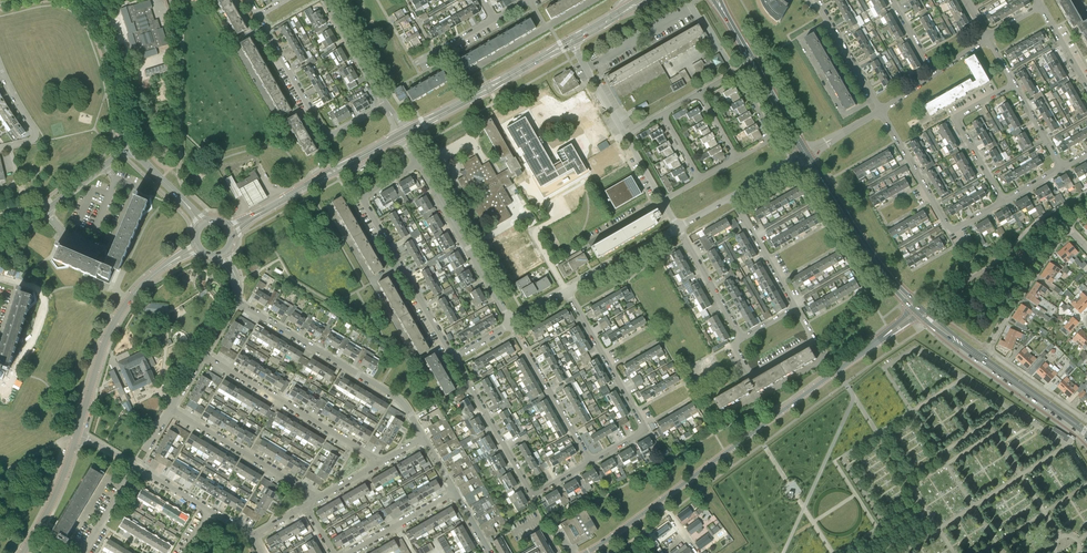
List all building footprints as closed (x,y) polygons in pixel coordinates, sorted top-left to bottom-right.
[(137,50),(138,53),(139,53),(141,60),(158,54),(156,49),(168,45),(163,28),(161,29),(159,22),(156,23),(151,9),(153,8),(150,0),(149,0),(131,6),(131,5),(120,9),(129,34),(126,35),(132,52),(137,50)] [(236,10),(231,0),(218,0),(226,16),(237,35),(244,31),(247,29),(236,10)] [(422,6),(419,0),(414,0),(412,2),(416,10),(422,6)] [(473,16),(479,12),(477,9),(480,7),(476,0),(473,0),(471,1),(473,5),(469,8),(473,16)] [(560,14),(569,9),(564,0),(563,0),(546,10),(551,20),(560,14)] [(585,0),(564,0),(569,9),(585,0)] [(767,4),(772,12),(779,18),(787,5),(784,3),(787,0),(765,0),(767,4)] [(850,5),(847,0),(845,0),(837,5),(840,10),(850,5)] [(959,5),(956,0),(954,0),(953,0),(948,0),(946,1),(948,4),(949,3),(952,9),(959,5)] [(1019,10),(1025,7),(1021,0),(1015,4),(1019,10)] [(1073,4),(1071,0),(1057,0),(1063,10),(1073,4)] [(881,15),(887,11),(885,8),(887,7),(884,1),(874,6),(873,7),(879,16),(881,15)] [(921,15),(926,12),(928,11),(923,2),(913,8),(917,14),(919,12),(921,15)] [(1013,13),(1019,10),(1015,4),(1009,7),(1013,13)] [(1078,26),(1084,23),(1073,4),(1063,10),(1074,28),(1078,26)] [(844,16),(853,11),(850,5),(840,10),(844,16)] [(953,16),(962,11),(959,5),(952,9),(950,10),(950,11),(949,12),(950,13),(951,12),(953,16)] [(315,22),(323,17),(319,11),(314,14),(310,7),(304,11),(308,17),(309,16),(311,20),(313,19),(315,22)] [(1007,17),(1013,13),(1009,7),(1003,10),(1007,17)] [(468,19),(473,16),(469,8),(463,11),(468,19)] [(1001,20),(1007,17),(1003,10),(1002,8),(996,11),(996,12),(1001,20)] [(407,14),(408,15),(405,16),(401,9),(393,14),(398,21),(401,19),(403,22),(407,20),(410,18),(409,16),(410,16),(409,13),(407,14)] [(462,22),(468,19),(463,11),(457,14),(462,22)] [(847,22),(857,17),(853,11),(844,16),(847,22)] [(887,23),(894,19),(890,13),(888,14),(887,11),(881,15),(883,18),(884,17),(887,23)] [(956,22),(966,17),(962,11),(953,16),(956,22)] [(924,25),(930,22),(932,20),(929,14),(928,15),(926,12),(921,15),(922,18),(920,19),(924,25)] [(995,24),(1001,20),(996,12),(991,15),(990,14),(986,16),(991,23),(994,21),(995,24)] [(456,26),(462,22),(457,14),(451,18),(456,26)] [(317,33),(323,29),(321,26),(327,23),(323,17),(315,22),(317,26),(313,30),(315,34),(317,33)] [(854,30),(860,26),(858,23),(857,24),(856,21),(859,20),(857,17),(847,22),(851,28),(853,27),(854,30)] [(968,27),(966,24),(969,23),(966,17),(956,22),(955,23),(960,31),(968,27)] [(450,29),(456,26),(451,18),(446,21),(450,29)] [(284,34),(293,28),(290,22),(291,22),(289,19),(283,22),(277,26),(279,29),(280,28),(284,34)] [(403,31),(411,27),(407,20),(403,22),(401,19),(398,21),(395,22),(397,26),(399,24),(403,31)] [(517,39),(526,34),(536,28),(530,19),(512,29),(517,39)] [(882,29),(884,32),(888,30),(897,25),(894,19),(887,23),(889,25),(882,29)] [(444,32),(450,29),(446,21),(440,24),(444,32)] [(1084,23),(1078,26),(1086,43),(1086,21),(1084,23)] [(927,31),(933,28),(930,22),(924,25),(927,31)] [(439,36),(444,32),(440,24),(434,28),(439,36)] [(611,86),(619,100),(619,99),(623,106),(669,80),(661,65),(706,39),(701,30),(698,24),(606,77),(610,83),(608,84),(609,86),(611,85),(612,86),(611,86)] [(891,36),(894,34),(901,31),(897,25),(888,30),(891,36)] [(857,40),(864,36),(866,35),(862,29),(860,26),(854,30),(856,33),(854,34),(857,40)] [(420,33),(419,34),(418,32),(415,34),(411,27),(403,31),(407,38),(411,36),(413,39),(417,37),(421,34),(420,33)] [(287,40),(296,34),(293,29),(293,28),(284,34),(287,40)] [(433,39),(439,36),(434,28),(428,31),(433,39)] [(930,37),(937,33),(933,28),(927,31),(930,37)] [(325,40),(333,35),(330,29),(324,32),(323,29),(317,33),(319,35),(322,34),(325,40)] [(499,49),(517,39),(512,29),(494,39),(499,49)] [(898,44),(904,41),(902,38),(904,37),(901,31),(894,34),(897,40),(896,41),(898,44)] [(937,33),(930,37),(934,43),(940,39),(939,36),(941,35),(940,32),(937,33)] [(1039,42),(1043,49),(1044,49),(1043,46),(1044,45),(1043,44),(1041,40),(1048,37),(1046,33),(1043,35),(1041,32),(1035,35),(1039,42)] [(856,105),(846,87),(835,69),(825,51),(815,33),(805,38),(815,57),(826,75),(836,93),(847,111),(856,105)] [(290,45),(299,40),(296,34),(287,40),(290,45)] [(328,51),(335,46),(334,44),(337,42),(333,35),(325,40),(322,42),(326,48),(328,51)] [(1033,45),(1039,42),(1035,35),(1029,39),(1033,45)] [(413,49),(421,44),(417,37),(413,39),(411,36),(407,38),(405,40),(407,43),(409,41),(413,49)] [(861,46),(867,42),(864,36),(857,40),(861,46)] [(271,98),(282,116),(292,110),(281,92),(270,73),(260,56),(250,38),(240,43),(250,61),(260,79),(271,98)] [(481,60),(499,49),(494,39),(475,50),(481,60)] [(1035,48),(1033,45),(1029,39),(1024,42),(1029,52),(1035,48)] [(294,51),(300,48),(303,46),(299,40),(290,45),(294,51)] [(904,52),(911,49),(907,42),(905,44),(904,41),(898,44),(897,45),(902,54),(904,52)] [(864,52),(871,48),(867,42),(861,46),(864,52)] [(1023,55),(1029,52),(1024,42),(1018,46),(1021,52),(1022,52),(1023,55)] [(336,58),(344,54),(340,47),(337,49),(335,46),(328,51),(329,54),(332,52),(336,58)] [(871,59),(877,56),(875,53),(874,54),(873,51),(876,49),(874,46),(871,48),(864,52),(868,58),(870,56),(871,59)] [(1018,54),(1021,52),(1018,46),(1012,49),(1016,57),(1019,56),(1018,54)] [(297,57),(306,52),(307,52),(305,49),(302,51),(300,48),(294,51),(297,57)] [(908,58),(914,54),(911,49),(904,52),(908,58)] [(1017,58),(1016,57),(1012,49),(1006,52),(1010,59),(1011,62),(1017,58)] [(463,70),(481,60),(475,50),(457,60),(463,70)] [(1047,64),(1057,59),(1053,53),(1052,50),(1042,56),(1047,64)] [(307,63),(315,59),(317,58),(316,56),(314,57),(313,56),(309,58),(306,52),(297,57),(301,63),(305,61),(307,63)] [(338,69),(346,65),(344,62),(348,60),(344,54),(336,58),(339,65),(337,66),(338,69)] [(692,81),(709,71),(724,63),(719,54),(710,59),(709,57),(704,59),(706,63),(704,64),(702,61),(686,70),(692,81)] [(874,69),(883,64),(885,63),(880,54),(877,56),(871,59),(873,62),(871,63),(874,69)] [(910,65),(918,60),(914,54),(908,58),(910,62),(909,62),(910,65)] [(966,94),(975,88),(979,86),(980,87),(990,82),(975,55),(965,61),(977,81),(973,84),(971,80),(925,106),(930,116),(967,95),(966,94)] [(307,75),(314,71),(310,65),(317,62),(315,59),(307,63),(308,66),(304,69),(307,75)] [(1051,70),(1060,65),(1057,59),(1047,64),(1048,64),(1051,70)] [(910,65),(910,66),(912,70),(913,71),(914,70),(915,70),(921,66),(918,60),(910,65)] [(147,78),(172,70),(170,63),(145,71),(147,78)] [(878,75),(887,70),(883,64),(874,69),(878,75)] [(346,77),(355,72),(351,66),(348,68),(346,65),(338,69),(340,72),(343,71),(346,77)] [(1054,76),(1057,74),(1064,71),(1060,65),(1051,70),(1054,76)] [(1021,79),(1031,74),(1028,68),(1025,70),(1024,69),(1023,67),(1016,70),(1018,73),(1021,79)] [(570,91),(579,86),(577,83),(579,81),(574,77),(570,69),(566,71),(565,70),(562,73),(553,79),(555,82),(553,83),(558,87),(562,95),(565,93),(567,95),(570,91)] [(634,108),(636,113),(692,81),(686,70),(685,69),(679,72),(680,73),(669,80),(623,106),(627,112),(634,108)] [(881,81),(890,76),(887,70),(878,75),(881,81)] [(311,81),(317,77),(314,71),(307,75),(311,81)] [(430,91),(439,86),(449,81),(443,71),(425,81),(430,91)] [(1059,85),(1067,81),(1065,78),(1067,77),(1064,71),(1057,74),(1060,80),(1057,82),(1059,85)] [(346,85),(349,90),(358,85),(355,80),(358,79),(355,72),(346,77),(350,83),(346,85)] [(1025,85),(1031,81),(1029,78),(1032,76),(1031,74),(1021,79),(1025,85)] [(890,76),(881,81),(885,87),(893,82),(890,76)] [(314,86),(321,83),(317,77),(311,81),(314,86)] [(317,92),(324,89),(322,86),(325,84),(323,81),(321,83),(314,86),(317,92)] [(412,102),(430,91),(425,81),(407,92),(409,96),(412,102)] [(1028,91),(1035,87),(1031,81),(1025,85),(1028,91)] [(1067,92),(1074,89),(1070,82),(1068,83),(1067,81),(1059,85),(1057,86),(1059,89),(1061,88),(1064,94),(1067,92)] [(409,96),(407,92),(403,86),(401,87),(401,86),(394,91),(400,101),(409,96)] [(733,103),(741,99),(735,90),(736,90),(734,86),(725,92),(722,87),(709,94),(712,99),(723,93),(728,103),(732,101),(733,103)] [(1035,99),(1043,94),(1041,91),(1038,86),(1035,87),(1028,91),(1032,97),(1033,96),(1035,99)] [(321,98),(330,93),(327,94),(324,89),(317,92),(321,98)] [(1070,98),(1077,94),(1074,89),(1067,92),(1070,98)] [(357,98),(363,109),(370,105),(367,100),(370,98),(366,92),(357,98)] [(324,104),(331,100),(333,99),(330,93),(321,98),(324,104)] [(1038,109),(1048,103),(1043,94),(1035,99),(1037,102),(1035,103),(1038,109)] [(1072,105),(1081,100),(1077,94),(1070,98),(1068,99),(1072,105)] [(8,107),(3,98),(0,99),(0,112),(8,107)] [(357,112),(363,109),(357,98),(348,103),(352,111),(355,109),(357,112)] [(741,116),(748,112),(742,103),(743,102),(742,99),(741,99),(733,103),(730,105),(733,111),(736,109),(741,116)] [(1077,110),(1084,106),(1081,100),(1072,105),(1075,111),(1077,110)] [(340,111),(345,119),(351,116),(349,112),(352,111),(348,103),(345,105),(346,107),(340,111)] [(1003,113),(1011,108),(1008,103),(999,107),(1003,113)] [(1042,115),(1051,109),(1048,103),(1038,109),(1042,115)] [(1084,106),(1077,110),(1080,114),(1076,116),(1079,121),(1086,116),(1086,111),(1084,106)] [(14,115),(8,107),(0,112),(0,114),(5,121),(14,115)] [(697,124),(704,120),(699,111),(698,107),(688,113),(686,108),(673,115),(675,120),(686,114),(689,119),(692,117),(697,124)] [(1008,118),(1014,114),(1011,108),(1003,113),(1006,119),(1008,118)] [(1045,121),(1054,115),(1051,109),(1042,115),(1045,121)] [(339,123),(345,119),(340,111),(334,115),(332,112),(329,114),(333,119),(336,118),(339,123)] [(748,128),(755,124),(750,115),(751,115),(749,111),(748,112),(741,116),(737,118),(740,123),(744,121),(748,128)] [(317,150),(307,132),(296,114),(286,120),(297,138),(307,156),(311,154),(317,150)] [(1011,124),(1018,120),(1014,114),(1008,118),(1006,119),(1005,120),(1009,126),(1011,124)] [(11,130),(20,124),(14,115),(5,121),(11,130)] [(1049,127),(1058,121),(1054,115),(1045,121),(1049,127)] [(525,117),(506,128),(540,188),(545,195),(577,176),(587,171),(571,144),(555,153),(560,161),(553,165),(525,117)] [(976,129),(985,124),(981,117),(972,123),(976,129)] [(704,137),(711,133),(706,124),(707,123),(705,120),(704,120),(697,124),(693,126),(696,132),(700,130),(704,137)] [(1013,135),(1021,130),(1019,127),(1021,126),(1018,120),(1011,124),(1009,126),(1008,126),(1010,128),(1013,127),(1015,130),(1011,132),(1012,133),(1011,133),(1012,135),(1013,134),(1013,135)] [(1054,135),(1064,129),(1061,125),(1058,121),(1049,127),(1052,132),(1054,135)] [(939,135),(942,133),(949,129),(945,123),(939,127),(940,130),(937,132),(939,135)] [(20,124),(11,130),(17,138),(22,137),(21,136),(26,133),(20,124)] [(660,145),(667,141),(662,132),(663,132),(661,128),(660,129),(657,124),(636,136),(639,141),(649,135),(652,140),(656,138),(660,145)] [(755,141),(756,141),(762,137),(757,128),(758,127),(756,124),(755,124),(748,128),(744,130),(747,136),(751,134),(755,141)] [(979,135),(986,131),(988,130),(985,124),(976,129),(979,135)] [(945,139),(952,135),(949,129),(942,133),(945,139)] [(1019,144),(1028,138),(1025,132),(1023,133),(1021,130),(1013,135),(1015,138),(1017,137),(1019,140),(1017,141),(1019,144)] [(1081,142),(1086,138),(1083,132),(1080,133),(1078,130),(1075,132),(1081,142)] [(982,141),(989,137),(992,135),(991,132),(987,134),(986,131),(979,135),(982,141)] [(711,149),(718,145),(713,136),(714,136),(712,132),(711,133),(704,137),(700,139),(703,144),(707,142),(711,149)] [(1075,145),(1081,142),(1075,132),(1073,133),(1074,136),(1071,138),(1075,145)] [(1056,139),(1059,138),(1062,144),(1059,145),(1057,147),(1056,147),(1060,153),(1063,151),(1063,152),(1069,148),(1065,142),(1062,136),(1060,133),(1055,137),(1056,139)] [(949,144),(955,140),(952,135),(945,139),(949,144)] [(989,148),(997,144),(995,141),(992,143),(989,137),(982,141),(986,147),(988,146),(989,148)] [(1024,152),(1033,147),(1031,144),(1028,138),(1019,144),(1024,152)] [(1069,148),(1075,145),(1071,138),(1065,142),(1069,148)] [(910,143),(913,149),(923,143),(921,141),(918,143),(916,139),(910,143)] [(597,146),(600,151),(610,146),(607,140),(597,146)] [(951,155),(959,151),(957,148),(959,147),(955,140),(949,144),(946,146),(951,155)] [(667,158),(674,154),(669,145),(670,144),(668,141),(667,141),(660,145),(656,147),(659,153),(663,151),(667,158)] [(916,155),(923,151),(921,148),(925,146),(923,143),(913,149),(916,155)] [(993,158),(999,155),(996,149),(999,147),(997,144),(989,148),(991,151),(989,152),(993,158)] [(718,162),(719,162),(725,158),(720,149),(721,148),(719,145),(718,145),(711,149),(697,158),(699,162),(710,156),(710,157),(714,155),(718,162)] [(889,163),(894,159),(889,150),(883,153),(889,163)] [(920,161),(927,157),(923,151),(916,155),(920,161)] [(956,164),(965,158),(962,152),(960,153),(959,151),(951,155),(952,158),(953,158),(956,164)] [(674,170),(681,166),(676,157),(677,157),(675,153),(674,154),(667,158),(664,160),(667,165),(670,163),(674,170)] [(882,166),(889,163),(883,153),(877,157),(881,163),(882,166)] [(998,167),(1005,163),(1006,163),(1004,160),(1005,159),(1003,156),(1004,156),(1002,153),(999,155),(993,158),(996,164),(998,167)] [(1033,160),(1037,167),(1043,163),(1041,160),(1044,159),(1042,155),(1039,157),(1033,160)] [(876,169),(882,166),(881,163),(877,157),(871,160),(876,169)] [(927,169),(934,164),(933,161),(930,163),(927,157),(920,161),(923,167),(925,166),(927,169)] [(960,169),(969,164),(965,158),(956,164),(960,169)] [(870,173),(876,169),(871,160),(865,163),(869,170),(870,173)] [(1031,170),(1037,167),(1033,160),(1027,164),(1031,170)] [(866,172),(869,170),(865,163),(859,167),(865,176),(868,175),(866,172)] [(930,179),(940,173),(935,165),(938,164),(937,163),(934,164),(927,169),(929,171),(927,173),(930,179)] [(963,175),(972,170),(969,164),(960,169),(963,175)] [(1025,174),(1031,170),(1027,164),(1021,167),(1025,174)] [(681,183),(682,183),(689,179),(683,170),(684,169),(682,166),(681,166),(674,170),(671,172),(674,178),(677,176),(681,183)] [(1079,178),(1085,175),(1080,166),(1074,170),(1079,178)] [(859,180),(865,176),(859,167),(853,170),(859,180)] [(1019,177),(1025,174),(1021,167),(1015,170),(1019,177)] [(231,176),(225,179),(236,198),(242,195),(240,190),(259,180),(260,179),(255,170),(249,173),(251,176),(236,184),(231,176)] [(969,183),(977,179),(975,176),(976,176),(972,170),(963,175),(967,181),(968,181),(969,183)] [(1013,180),(1019,177),(1015,170),(1012,172),(1011,170),(1008,171),(1013,180)] [(1007,184),(1013,180),(1008,171),(999,176),(1002,181),(1005,179),(1007,184)] [(933,185),(943,179),(940,174),(940,173),(930,179),(933,185)] [(603,191),(614,210),(643,193),(632,174),(603,191)] [(1068,190),(1074,186),(1067,174),(1061,177),(1066,187),(1068,190)] [(417,187),(420,186),(417,180),(414,182),(411,176),(405,180),(409,188),(416,185),(417,187)] [(668,193),(673,190),(665,176),(660,179),(668,193)] [(899,180),(904,189),(910,186),(905,177),(899,180)] [(1063,189),(1066,187),(1061,177),(1054,181),(1061,192),(1064,190),(1063,189)] [(937,190),(947,185),(946,185),(943,179),(933,185),(937,190)] [(259,180),(240,190),(242,195),(247,202),(250,208),(269,197),(266,192),(259,180)] [(397,188),(402,196),(405,194),(405,195),(411,191),(409,188),(405,180),(398,184),(400,187),(397,188)] [(898,193),(904,189),(899,180),(893,184),(894,186),(898,193)] [(977,192),(981,199),(987,195),(985,193),(989,191),(985,184),(981,186),(983,189),(977,192)] [(796,189),(800,197),(806,193),(802,185),(796,189)] [(942,199),(952,193),(950,190),(949,191),(947,188),(948,187),(947,185),(937,190),(940,196),(941,196),(942,199)] [(1054,196),(1047,185),(1041,189),(1046,197),(1048,201),(1055,197),(1054,196)] [(892,196),(898,193),(894,186),(888,189),(892,196)] [(398,198),(402,196),(397,188),(394,190),(393,187),(386,190),(391,199),(395,196),(396,198),(398,198)] [(886,200),(892,196),(888,189),(887,187),(881,190),(886,200)] [(795,200),(800,197),(796,189),(790,192),(795,200)] [(1039,201),(1046,197),(1041,189),(1035,192),(1039,201)] [(380,201),(384,207),(386,205),(385,202),(387,201),(389,204),(393,201),(391,199),(386,190),(380,194),(383,199),(380,201)] [(880,203),(886,200),(881,190),(875,194),(880,203)] [(117,271),(129,245),(147,201),(137,197),(138,193),(135,192),(133,196),(136,197),(106,268),(60,248),(61,246),(57,244),(56,247),(60,248),(55,259),(97,277),(98,275),(102,277),(109,281),(111,276),(110,276),(113,269),(117,271)] [(789,203),(795,200),(790,192),(784,195),(789,203)] [(975,202),(981,199),(977,192),(971,196),(975,202)] [(421,207),(429,202),(426,195),(422,197),(421,194),(413,199),(415,202),(417,200),(421,207)] [(874,206),(880,203),(875,194),(869,197),(874,206)] [(969,206),(975,202),(971,196),(968,197),(966,194),(964,196),(965,199),(969,206)] [(783,207),(789,203),(784,195),(778,199),(783,207)] [(363,256),(374,275),(384,269),(373,251),(363,233),(353,215),(342,196),(332,202),(343,221),(353,238),(363,256)] [(1028,212),(1035,208),(1032,204),(1028,196),(1021,200),(1026,208),(1028,212)] [(777,210),(783,207),(778,199),(773,202),(777,210)] [(963,209),(969,206),(965,199),(959,202),(963,209)] [(1019,211),(1016,213),(1022,223),(1025,221),(1023,219),(1025,218),(1025,216),(1022,210),(1026,208),(1021,200),(1015,203),(1019,211)] [(424,217),(429,214),(428,211),(433,208),(429,202),(421,207),(423,209),(419,212),(421,215),(422,214),(424,217)] [(771,213),(777,210),(773,202),(767,205),(771,213)] [(957,213),(963,209),(959,202),(954,206),(957,213)] [(951,216),(957,213),(954,206),(953,204),(944,209),(947,215),(950,213),(951,216)] [(766,217),(771,213),(767,205),(761,209),(766,217)] [(1016,213),(1012,215),(1008,207),(1002,211),(1006,219),(1008,222),(1014,219),(1020,228),(1023,226),(1022,223),(1016,213)] [(597,258),(637,235),(657,224),(655,221),(661,217),(656,209),(650,213),(650,214),(602,243),(592,248),(597,258)] [(760,220),(766,217),(761,209),(755,212),(757,215),(754,217),(757,223),(761,221),(760,220)] [(821,219),(823,218),(819,210),(814,213),(815,215),(812,217),(817,225),(822,222),(821,219)] [(918,214),(923,223),(929,219),(924,210),(918,214)] [(392,221),(398,217),(395,211),(388,215),(392,221)] [(1000,223),(1006,219),(1002,211),(995,215),(1000,223)] [(429,227),(440,220),(436,214),(431,217),(429,214),(424,217),(429,227)] [(917,226),(923,223),(918,214),(912,217),(917,226)] [(395,227),(402,223),(405,221),(401,215),(398,217),(392,221),(395,227)] [(811,228),(817,225),(812,217),(806,220),(811,228)] [(917,226),(912,217),(906,220),(911,230),(917,226)] [(731,226),(731,225),(727,218),(721,221),(726,230),(731,226)] [(989,235),(996,231),(988,219),(982,222),(987,231),(989,235)] [(434,236),(442,231),(440,228),(444,227),(440,220),(429,227),(434,236)] [(805,232),(811,228),(806,220),(800,224),(805,232)] [(912,231),(911,230),(906,220),(900,224),(904,230),(907,229),(909,233),(912,231)] [(720,233),(726,230),(721,221),(715,225),(720,233)] [(980,234),(987,231),(982,222),(976,226),(980,234)] [(398,233),(405,229),(402,223),(395,227),(398,233)] [(799,235),(805,232),(800,224),(795,227),(799,235)] [(894,227),(898,234),(900,236),(905,233),(904,230),(900,224),(894,227)] [(714,236),(720,233),(715,225),(709,228),(714,236)] [(410,234),(412,237),(420,232),(418,229),(411,233),(408,227),(405,229),(398,233),(402,239),(410,234)] [(793,238),(799,235),(795,227),(789,230),(793,238)] [(892,237),(898,234),(894,227),(888,231),(892,237)] [(707,238),(709,242),(711,245),(714,243),(711,238),(714,236),(709,228),(703,231),(706,236),(707,238)] [(787,242),(793,238),(789,230),(783,234),(787,242)] [(439,245),(451,239),(447,232),(444,234),(442,231),(434,236),(439,245)] [(782,245),(787,242),(783,234),(782,231),(779,233),(778,234),(779,236),(777,237),(782,245)] [(739,243),(747,238),(744,232),(736,237),(739,243)] [(945,247),(943,244),(946,242),(942,235),(939,237),(939,238),(933,241),(939,250),(945,247)] [(776,248),(782,245),(777,237),(771,240),(771,239),(767,241),(771,247),(774,246),(776,248)] [(742,248),(750,244),(747,238),(739,243),(742,248)] [(445,254),(451,251),(453,250),(451,247),(454,245),(451,239),(439,245),(443,252),(443,251),(445,254)] [(408,249),(415,246),(411,240),(405,244),(408,249)] [(933,253),(939,250),(933,241),(928,244),(933,253)] [(1070,243),(1064,248),(1072,257),(1078,252),(1070,243)] [(746,254),(754,250),(750,244),(742,248),(746,254)] [(927,257),(933,253),(928,244),(922,248),(927,257)] [(411,255),(418,252),(415,246),(408,249),(411,255)] [(710,259),(718,254),(715,248),(707,253),(710,259)] [(921,260),(927,257),(922,248),(916,251),(921,260)] [(1064,248),(1058,254),(1066,263),(1072,257),(1064,248)] [(675,260),(683,256),(680,250),(676,252),(675,249),(666,254),(668,257),(672,255),(675,260)] [(570,256),(577,268),(588,262),(584,253),(583,254),(581,250),(570,256)] [(747,265),(753,262),(751,259),(757,255),(754,250),(746,254),(749,260),(745,262),(747,265)] [(915,264),(921,260),(916,251),(915,250),(910,254),(910,255),(915,264)] [(453,262),(461,257),(458,251),(452,254),(451,251),(445,254),(447,257),(449,256),(453,262)] [(833,255),(838,263),(844,259),(839,251),(833,255)] [(415,261),(421,258),(418,252),(411,255),(415,261)] [(714,265),(722,260),(718,254),(710,259),(714,265)] [(832,266),(838,263),(833,255),(828,258),(832,266)] [(909,267),(915,264),(910,255),(904,258),(909,267)] [(418,267),(425,264),(424,262),(426,260),(424,256),(421,258),(415,261),(418,267)] [(573,270),(577,268),(570,256),(566,259),(566,260),(559,264),(560,267),(558,268),(564,278),(574,272),(573,270)] [(678,266),(686,262),(683,256),(675,260),(678,266)] [(441,269),(442,268),(436,257),(435,257),(436,260),(428,265),(429,268),(436,264),(439,270),(441,269)] [(455,273),(461,270),(460,267),(465,264),(461,257),(453,262),(450,264),(455,273)] [(826,269),(832,266),(828,258),(822,261),(826,269)] [(717,271),(725,266),(722,260),(714,265),(717,271)] [(756,272),(764,267),(760,261),(754,265),(753,262),(747,265),(749,268),(750,268),(752,266),(754,268),(756,272)] [(821,273),(826,269),(822,261),(816,265),(821,273)] [(257,263),(248,268),(248,267),(247,268),(251,273),(260,268),(257,262),(257,263)] [(681,272),(690,267),(686,262),(678,266),(681,272)] [(1051,263),(1046,269),(1056,276),(1061,269),(1051,263)] [(822,275),(821,273),(816,265),(810,268),(815,276),(816,279),(822,275)] [(726,277),(734,273),(732,270),(730,271),(729,268),(727,269),(725,266),(717,271),(720,276),(724,274),(726,277)] [(683,283),(689,280),(687,277),(693,273),(690,267),(681,272),(676,275),(680,282),(682,281),(683,283)] [(759,278),(767,273),(764,267),(756,272),(759,278)] [(424,278),(433,273),(435,272),(434,269),(429,271),(428,268),(421,272),(424,278)] [(809,279),(815,276),(810,268),(804,271),(809,279)] [(464,281),(472,276),(468,269),(463,272),(461,270),(455,273),(457,276),(460,274),(464,281)] [(1046,269),(1041,276),(1051,283),(1056,276),(1046,269)] [(803,282),(809,279),(804,271),(799,274),(803,282)] [(428,284),(434,280),(436,279),(434,276),(433,273),(424,278),(428,284)] [(727,288),(735,284),(739,281),(738,279),(734,281),(732,278),(736,276),(734,273),(726,277),(727,280),(724,282),(727,288)] [(760,285),(770,279),(767,273),(759,278),(756,279),(760,285)] [(805,284),(803,282),(799,274),(793,278),(795,281),(792,283),(795,289),(798,287),(799,288),(805,284)] [(527,275),(515,282),(523,296),(524,295),(526,298),(532,294),(533,296),(551,285),(548,280),(546,277),(533,284),(532,283),(527,275)] [(466,291),(472,288),(470,285),(476,282),(472,276),(464,281),(461,282),(466,291)] [(420,355),(425,352),(430,349),(419,331),(409,313),(398,295),(388,277),(378,282),(388,300),(399,319),(409,337),(420,355)] [(763,291),(766,289),(774,285),(770,279),(760,285),(763,291)] [(850,283),(854,291),(860,288),(855,279),(850,283)] [(431,290),(438,286),(434,280),(428,284),(431,290)] [(259,302),(264,293),(261,291),(262,289),(263,290),(266,285),(259,281),(252,292),(256,294),(253,298),(259,302)] [(691,294),(702,288),(698,282),(696,284),(694,281),(691,283),(685,286),(687,289),(690,295),(691,294)] [(1037,282),(1032,290),(1039,295),(1042,292),(1045,294),(1048,290),(1037,282)] [(849,294),(854,291),(850,283),(844,286),(849,294)] [(730,294),(738,289),(735,284),(727,288),(730,294)] [(769,295),(777,290),(774,285),(766,289),(769,295)] [(435,296),(441,292),(438,286),(431,290),(435,296)] [(843,298),(849,294),(844,286),(838,289),(843,298)] [(14,349),(31,295),(20,292),(21,288),(18,287),(17,291),(20,292),(0,354),(0,377),(1,378),(3,373),(2,372),(4,366),(8,367),(14,349)] [(623,297),(625,300),(631,297),(629,293),(626,287),(620,290),(623,297)] [(474,299),(483,294),(479,288),(474,291),(472,288),(466,291),(468,294),(470,293),(474,299)] [(697,299),(705,294),(702,288),(691,294),(694,300),(697,299)] [(734,300),(742,295),(738,289),(730,294),(734,300)] [(837,301),(843,298),(838,289),(832,293),(837,301)] [(1067,298),(1072,294),(1068,289),(1063,293),(1067,298)] [(614,293),(620,303),(618,300),(623,297),(620,290),(614,293)] [(772,301),(780,296),(777,290),(769,295),(772,301)] [(1032,290),(1026,298),(1037,306),(1040,301),(1037,299),(1039,295),(1032,290)] [(1075,297),(1077,299),(1086,307),(1086,306),(1086,297),(1083,293),(1081,291),(1080,290),(1079,291),(1080,292),(1075,297)] [(268,301),(271,303),(277,292),(274,291),(270,297),(264,293),(259,302),(265,306),(268,301)] [(277,313),(282,304),(284,302),(278,298),(280,294),(277,292),(271,303),(274,305),(271,309),(277,313)] [(614,306),(620,303),(614,293),(608,297),(612,303),(614,306)] [(831,304),(837,301),(832,293),(826,296),(831,304)] [(471,301),(477,310),(483,307),(481,304),(486,301),(483,294),(474,299),(471,301)] [(700,304),(708,300),(705,294),(697,299),(700,304)] [(737,306),(745,301),(742,295),(734,300),(737,306)] [(776,307),(784,302),(780,296),(772,301),(776,307)] [(825,308),(831,304),(826,296),(821,300),(825,308)] [(441,307),(447,303),(444,297),(437,301),(441,307)] [(606,307),(612,303),(608,297),(602,300),(606,307)] [(740,311),(748,307),(747,305),(750,303),(748,299),(745,301),(737,306),(740,311)] [(1077,299),(1071,305),(1080,313),(1086,307),(1077,299)] [(596,303),(602,313),(608,310),(606,307),(602,300),(596,303)] [(709,315),(707,312),(706,309),(712,306),(708,300),(700,304),(704,310),(700,312),(702,315),(703,318),(709,315)] [(820,311),(825,308),(821,300),(815,303),(820,311)] [(444,313),(451,309),(453,307),(450,301),(447,303),(441,307),(444,313)] [(777,314),(787,308),(784,302),(776,307),(774,308),(777,314)] [(286,312),(289,314),(293,306),(288,303),(286,306),(282,304),(277,313),(283,316),(286,312)] [(596,317),(602,313),(596,303),(590,307),(592,310),(586,313),(589,319),(592,317),(593,319),(596,317)] [(814,314),(820,311),(815,303),(809,306),(808,305),(805,307),(809,312),(812,311),(814,314)] [(1063,303),(1060,306),(1063,309),(1065,311),(1068,308),(1066,306),(1063,303)] [(1022,304),(1017,311),(1028,318),(1029,315),(1032,311),(1029,309),(1022,304)] [(295,324),(300,315),(302,312),(296,308),(297,307),(294,305),(293,306),(289,314),(288,316),(291,317),(289,320),(295,324)] [(744,317),(752,313),(748,307),(740,311),(744,317)] [(448,319),(454,315),(451,309),(444,313),(448,319)] [(560,312),(564,319),(572,314),(570,310),(567,311),(566,309),(560,312)] [(1017,311),(1013,318),(1018,321),(1015,325),(1025,330),(1027,327),(1023,325),(1028,318),(1017,311)] [(558,322),(564,319),(560,312),(554,315),(558,322)] [(451,324),(460,320),(456,313),(454,315),(448,319),(451,324)] [(488,319),(491,326),(497,322),(492,313),(486,316),(488,319)] [(747,323),(755,318),(752,313),(744,317),(747,323)] [(307,325),(310,319),(312,316),(309,314),(306,319),(300,315),(295,324),(301,327),(304,323),(307,325)] [(552,325),(558,322),(554,315),(548,319),(552,325)] [(712,325),(720,321),(717,315),(711,318),(709,315),(703,318),(705,322),(707,320),(709,319),(711,322),(712,325)] [(637,319),(640,326),(646,323),(643,316),(637,319)] [(1063,326),(1060,330),(1066,336),(1069,332),(1070,332),(1075,326),(1079,322),(1073,317),(1069,321),(1064,327),(1063,326)] [(750,329),(758,324),(755,318),(747,323),(750,329)] [(307,331),(313,334),(318,326),(312,322),(313,320),(310,319),(307,325),(310,326),(307,331)] [(485,329),(491,326),(488,319),(482,323),(485,329)] [(546,329),(552,325),(548,319),(542,322),(546,329)] [(634,329),(640,326),(637,319),(631,323),(634,329)] [(479,333),(485,329),(482,323),(480,320),(474,323),(476,326),(479,333)] [(240,332),(244,326),(243,326),(240,324),(237,322),(235,321),(231,327),(240,332)] [(715,331),(724,326),(720,321),(712,325),(711,326),(714,332),(715,331)] [(545,333),(543,330),(546,329),(542,322),(537,326),(542,335),(545,333)] [(629,333),(634,329),(631,323),(625,326),(629,333)] [(322,334),(325,336),(328,330),(329,328),(331,326),(328,324),(326,326),(324,329),(318,326),(313,334),(319,338),(322,334)] [(252,334),(257,337),(263,329),(257,325),(252,334)] [(575,335),(581,331),(578,325),(571,329),(575,335)] [(473,336),(479,333),(476,326),(470,329),(473,336)] [(536,338),(542,335),(537,326),(531,329),(536,338)] [(623,336),(629,333),(625,326),(619,329),(618,327),(617,327),(623,336)] [(719,337),(727,332),(724,326),(715,331),(719,337)] [(237,338),(240,332),(231,327),(228,333),(237,338)] [(468,339),(473,336),(470,329),(468,327),(462,330),(468,339)] [(617,339),(623,336),(617,327),(612,330),(613,333),(617,339)] [(1010,328),(1007,337),(1015,341),(1017,337),(1021,339),(1023,334),(1010,328)] [(257,337),(263,341),(268,332),(263,329),(257,337)] [(325,342),(331,345),(336,337),(330,333),(331,331),(328,330),(325,336),(328,337),(325,342)] [(462,343),(468,339),(462,330),(456,333),(462,343)] [(1073,339),(1079,344),(1086,335),(1081,330),(1073,339)] [(578,341),(585,337),(581,331),(575,335),(578,341)] [(263,341),(269,344),(274,336),(268,332),(263,341)] [(714,351),(729,343),(727,340),(730,338),(727,332),(719,337),(721,340),(718,341),(720,344),(712,348),(714,351)] [(147,351),(164,343),(165,333),(158,336),(155,337),(149,340),(142,343),(142,349),(147,351)] [(224,338),(233,344),(237,338),(228,333),(224,338)] [(611,343),(617,339),(613,333),(607,336),(605,333),(602,334),(605,340),(608,338),(611,343)] [(1079,344),(1085,350),(1086,348),(1086,335),(1079,344)] [(273,350),(275,348),(280,339),(274,336),(269,344),(271,346),(270,348),(273,350)] [(340,345),(343,346),(346,340),(343,339),(342,340),(336,337),(331,345),(337,349),(340,345)] [(581,347),(588,343),(585,337),(578,341),(581,347)] [(1001,340),(999,345),(1011,350),(1015,341),(1007,337),(1005,342),(1001,340)] [(229,349),(230,349),(233,344),(224,338),(221,344),(223,345),(226,347),(229,349)] [(275,348),(280,351),(286,343),(280,339),(275,348)] [(343,352),(349,356),(354,348),(348,344),(349,342),(346,340),(343,346),(346,348),(343,352)] [(507,351),(513,348),(509,341),(503,345),(507,351)] [(543,353),(549,350),(552,348),(549,342),(546,344),(539,347),(543,353)] [(280,351),(286,355),(291,346),(286,343),(280,351)] [(581,359),(588,355),(587,352),(591,349),(588,343),(581,347),(578,349),(581,355),(579,356),(581,359)] [(501,355),(507,351),(503,345),(497,348),(501,355)] [(657,355),(659,358),(665,355),(659,345),(653,348),(657,355)] [(286,355),(292,358),(297,349),(291,346),(286,355)] [(758,393),(778,381),(817,359),(811,347),(810,347),(752,381),(751,379),(750,378),(744,382),(744,383),(737,387),(716,400),(715,399),(721,409),(750,393),(750,392),(752,391),(751,390),(755,388),(758,393)] [(358,355),(361,357),(365,350),(362,348),(360,351),(354,348),(349,356),(355,360),(358,355)] [(502,357),(501,355),(497,348),(491,352),(495,358),(496,360),(502,357)] [(651,358),(657,355),(653,348),(647,352),(651,358)] [(1024,348),(1016,357),(1022,363),(1030,354),(1024,348)] [(298,362),(301,364),(304,358),(301,356),(303,353),(297,349),(292,358),(298,362)] [(367,367),(372,358),(374,355),(365,350),(361,357),(364,359),(361,363),(367,367)] [(546,359),(553,355),(549,350),(543,353),(546,359)] [(148,384),(156,381),(142,352),(118,363),(132,391),(148,384)] [(489,362),(495,358),(491,352),(485,355),(489,362)] [(645,362),(651,358),(647,352),(641,355),(645,362)] [(235,361),(241,365),(246,356),(240,353),(235,361)] [(455,389),(444,371),(434,353),(425,359),(435,376),(440,386),(445,395),(455,389)] [(1030,354),(1022,363),(1028,369),(1036,359),(1031,354),(1030,354)] [(480,358),(484,367),(485,368),(491,364),(489,362),(485,355),(480,358)] [(550,365),(556,361),(553,355),(546,359),(550,365)] [(635,358),(641,368),(640,365),(645,362),(641,355),(635,358)] [(241,365),(247,368),(252,360),(246,356),(241,365)] [(306,367),(312,370),(317,362),(312,358),(310,361),(307,359),(304,365),(306,367)] [(372,358),(367,367),(373,371),(376,366),(379,368),(382,362),(379,360),(378,362),(372,358)] [(479,370),(484,367),(480,358),(473,362),(475,365),(472,366),(474,370),(478,368),(479,370)] [(519,367),(525,363),(522,358),(515,361),(519,367)] [(593,368),(600,364),(596,358),(592,360),(590,358),(582,362),(584,365),(590,362),(593,368)] [(635,371),(641,368),(635,358),(630,362),(633,368),(634,368),(635,371)] [(247,368),(252,372),(258,363),(252,360),(247,368)] [(553,371),(560,367),(562,366),(558,360),(556,361),(550,365),(553,371)] [(312,370),(318,374),(323,365),(317,362),(312,370)] [(627,377),(630,376),(628,372),(633,368),(630,362),(624,365),(626,370),(623,371),(627,377)] [(252,372),(258,375),(263,367),(258,363),(252,372)] [(522,373),(529,369),(525,363),(519,367),(516,369),(517,372),(521,370),(522,373)] [(1045,363),(1037,372),(1043,377),(1051,368),(1045,363)] [(596,373),(603,370),(600,364),(593,368),(596,373)] [(318,374),(324,377),(329,369),(323,365),(318,374)] [(1051,368),(1043,377),(1049,383),(1057,374),(1057,373),(1060,370),(1054,365),(1051,368)] [(258,375),(264,379),(269,370),(263,367),(258,375)] [(556,377),(566,372),(564,369),(561,370),(560,367),(553,371),(556,377)] [(1068,368),(1064,373),(1068,377),(1072,372),(1068,368)] [(127,393),(125,394),(114,369),(109,371),(114,384),(115,384),(120,396),(123,403),(130,400),(127,393)] [(332,382),(336,377),(333,375),(335,372),(329,369),(324,377),(332,382)] [(526,379),(532,375),(529,369),(522,373),(526,379)] [(264,379),(270,382),(275,374),(269,370),(264,379)] [(597,381),(607,376),(603,370),(596,373),(593,375),(597,381)] [(574,379),(581,374),(580,371),(569,378),(566,372),(556,377),(560,383),(564,380),(566,383),(574,379)] [(270,382),(275,386),(280,377),(275,374),(270,382)] [(670,377),(673,384),(679,380),(676,374),(670,377)] [(209,387),(213,381),(210,380),(207,378),(204,376),(202,375),(199,381),(207,386),(209,387)] [(529,385),(535,381),(532,375),(526,379),(522,381),(525,387),(529,385)] [(484,387),(494,381),(490,376),(481,381),(484,387)] [(599,391),(607,387),(605,384),(610,382),(607,376),(597,381),(599,385),(596,387),(599,391)] [(280,377),(275,386),(281,389),(283,386),(286,388),(289,382),(280,377)] [(335,384),(344,389),(349,381),(343,377),(342,380),(339,378),(335,384)] [(668,387),(673,384),(670,377),(664,381),(668,387)] [(1066,377),(1058,386),(1064,392),(1072,383),(1066,377)] [(219,388),(225,392),(230,383),(224,379),(219,388)] [(566,395),(576,389),(573,383),(575,382),(574,379),(566,383),(568,386),(563,389),(566,395)] [(204,392),(207,386),(199,381),(195,387),(204,392)] [(290,394),(295,398),(302,386),(293,381),(291,384),(291,385),(288,390),(291,391),(290,394)] [(344,389),(349,393),(355,384),(349,381),(344,389)] [(487,393),(494,389),(491,384),(494,382),(494,381),(484,387),(487,393)] [(529,392),(539,387),(535,381),(529,385),(532,391),(529,392)] [(662,391),(668,387),(664,381),(658,384),(662,391)] [(225,392),(231,395),(236,386),(230,383),(225,392)] [(1072,383),(1064,392),(1070,397),(1076,391),(1079,394),(1083,390),(1086,387),(1083,385),(1082,384),(1078,388),(1072,383)] [(349,393),(355,396),(360,387),(355,384),(349,393)] [(656,394),(662,391),(658,384),(652,387),(656,394)] [(650,397),(656,394),(652,387),(651,385),(645,388),(650,397)] [(231,395),(236,398),(242,390),(236,386),(231,395)] [(295,398),(301,401),(306,392),(301,389),(303,386),(302,386),(295,398)] [(192,392),(200,398),(204,392),(195,387),(192,392)] [(355,396),(361,400),(366,391),(360,387),(355,396)] [(491,399),(501,393),(497,387),(494,389),(487,393),(491,399)] [(533,398),(530,400),(532,403),(539,399),(538,396),(542,393),(539,387),(529,392),(533,398)] [(609,390),(607,387),(599,391),(601,395),(609,390)] [(644,401),(650,397),(645,388),(639,392),(638,390),(635,392),(638,398),(641,396),(644,401)] [(570,401),(580,395),(576,389),(566,395),(570,401)] [(236,398),(242,402),(247,393),(242,390),(236,398)] [(612,400),(618,396),(615,390),(610,393),(609,390),(601,395),(603,397),(608,394),(612,400)] [(1079,394),(1078,396),(1081,398),(1086,393),(1083,390),(1079,394)] [(361,400),(367,403),(372,394),(366,391),(361,400)] [(196,403),(197,403),(200,398),(192,392),(188,398),(190,399),(193,401),(196,403)] [(301,401),(307,405),(312,396),(306,392),(301,401)] [(242,402),(248,405),(253,397),(247,393),(242,402)] [(462,409),(471,404),(467,398),(464,400),(462,397),(459,393),(452,397),(456,403),(458,404),(459,403),(462,409)] [(499,402),(500,405),(506,402),(507,403),(509,402),(506,398),(505,399),(502,393),(501,393),(491,399),(494,405),(499,402)] [(367,403),(372,407),(378,398),(372,394),(367,403)] [(573,407),(580,403),(583,401),(580,395),(570,401),(573,407)] [(314,405),(319,408),(324,400),(321,398),(319,400),(312,396),(307,405),(313,408),(314,405)] [(615,406),(622,402),(618,396),(612,400),(615,406)] [(248,405),(254,409),(259,400),(253,397),(248,405)] [(372,407),(378,410),(383,401),(378,398),(372,407)] [(543,408),(549,405),(545,399),(541,401),(539,399),(532,403),(533,406),(539,403),(543,408)] [(254,409),(259,412),(265,404),(259,400),(254,409)] [(319,408),(323,411),(328,402),(324,400),(319,408)] [(124,404),(128,412),(134,410),(129,401),(124,404)] [(384,413),(385,411),(389,405),(383,401),(378,410),(384,413)] [(328,402),(321,413),(327,417),(332,408),(334,406),(328,402)] [(503,420),(509,416),(506,410),(511,407),(509,402),(507,403),(508,405),(502,408),(504,411),(499,414),(503,420)] [(618,412),(625,408),(622,402),(615,406),(618,412)] [(577,413),(586,407),(583,408),(580,403),(573,407),(577,413)] [(686,406),(692,416),(698,412),(692,403),(686,406)] [(259,412),(268,417),(272,411),(269,410),(270,407),(265,404),(259,412)] [(465,420),(473,416),(471,412),(474,411),(471,404),(462,409),(466,415),(463,417),(465,420)] [(546,414),(552,411),(549,405),(543,408),(543,409),(539,411),(540,413),(544,411),(546,414)] [(686,419),(692,416),(686,406),(680,409),(686,419)] [(202,416),(208,419),(213,411),(208,407),(202,416)] [(580,418),(587,415),(587,414),(589,413),(586,407),(577,413),(580,418)] [(327,417),(333,420),(338,411),(332,408),(327,417)] [(425,428),(432,425),(429,419),(437,415),(441,420),(445,417),(439,408),(419,419),(422,424),(422,423),(425,428)] [(625,408),(618,412),(622,418),(623,417),(625,416),(628,414),(625,408)] [(680,423),(686,419),(680,409),(675,413),(678,419),(680,423)] [(345,412),(346,411),(343,410),(341,413),(338,411),(333,420),(339,424),(344,415),(345,412)] [(208,419),(214,423),(219,414),(213,411),(208,419)] [(549,420),(556,417),(552,411),(546,414),(543,416),(547,422),(549,420)] [(277,415),(274,413),(271,419),(270,418),(265,427),(268,429),(273,421),(279,424),(285,416),(279,412),(277,415)] [(672,423),(678,419),(675,413),(669,416),(672,423)] [(214,423),(220,426),(225,417),(219,414),(214,423)] [(344,427),(350,418),(344,415),(339,424),(344,427)] [(580,418),(583,424),(590,420),(587,415),(580,418)] [(279,424),(285,428),(290,419),(285,416),(279,424)] [(473,428),(481,423),(478,416),(475,418),(473,416),(465,420),(469,426),(471,425),(473,428)] [(506,426),(513,422),(509,416),(503,420),(506,426)] [(663,419),(668,429),(674,426),(672,423),(669,416),(663,419)] [(220,426),(225,429),(231,421),(225,417),(220,426)] [(391,423),(400,428),(403,422),(401,421),(398,419),(396,418),(395,417),(391,423)] [(434,436),(441,432),(438,427),(443,424),(446,429),(450,427),(445,417),(441,420),(432,425),(425,428),(425,429),(428,428),(430,432),(431,431),(434,436)] [(553,426),(559,422),(556,417),(549,420),(553,426)] [(344,427),(350,431),(356,421),(353,419),(352,420),(350,418),(344,427)] [(285,428),(291,431),(296,423),(290,419),(285,428)] [(350,431),(356,434),(361,425),(358,424),(360,420),(357,419),(356,421),(350,431)] [(663,433),(668,429),(663,419),(657,423),(659,428),(657,429),(662,438),(665,437),(663,433)] [(617,428),(620,426),(617,420),(611,424),(609,421),(606,423),(612,432),(618,429),(617,428)] [(225,429),(231,433),(236,424),(231,421),(225,429)] [(509,431),(516,428),(513,422),(506,426),(509,431)] [(556,432),(562,428),(559,422),(553,426),(556,432)] [(291,431),(297,435),(302,426),(296,423),(291,431)] [(396,434),(400,428),(391,423),(388,429),(396,434)] [(474,439),(481,435),(484,433),(482,431),(485,429),(481,423),(473,428),(469,430),(474,439)] [(606,436),(612,432),(606,423),(603,424),(605,427),(602,429),(606,436)] [(231,433),(237,436),(242,428),(236,424),(231,433)] [(356,434),(362,437),(367,429),(361,425),(356,434)] [(517,435),(519,438),(525,434),(525,435),(527,434),(535,430),(533,428),(526,432),(525,430),(524,431),(520,425),(519,426),(516,428),(509,431),(513,437),(517,435)] [(297,435),(302,438),(308,429),(302,426),(297,435)] [(437,448),(443,444),(440,438),(449,434),(452,439),(456,437),(450,427),(446,429),(441,432),(434,436),(430,438),(433,443),(434,442),(437,448)] [(1055,427),(1052,430),(1064,438),(1063,440),(1067,443),(1071,436),(1068,435),(1055,427)] [(237,436),(243,440),(248,431),(242,428),(237,436)] [(560,438),(566,434),(562,428),(556,432),(560,438)] [(175,440),(178,435),(178,434),(175,432),(171,430),(170,429),(166,435),(175,440)] [(248,431),(243,440),(248,443),(250,441),(253,442),(256,437),(254,435),(255,433),(249,429),(248,431)] [(302,438),(308,442),(313,433),(308,429),(302,438)] [(362,437),(367,441),(373,432),(367,429),(362,437)] [(384,434),(393,440),(396,434),(388,429),(384,434)] [(594,443),(600,439),(596,432),(594,429),(591,431),(593,434),(590,436),(594,443)] [(600,439),(606,436),(602,429),(596,432),(600,439)] [(187,442),(192,446),(198,437),(192,433),(187,442)] [(308,442),(314,445),(319,436),(313,433),(308,442)] [(385,442),(388,444),(390,445),(393,440),(384,434),(381,440),(382,441),(385,442)] [(521,441),(522,443),(518,446),(521,452),(528,448),(524,442),(530,439),(527,434),(525,435),(526,437),(521,441)] [(171,446),(175,440),(166,435),(163,441),(171,446)] [(484,446),(492,441),(488,435),(483,438),(481,435),(474,439),(476,442),(478,441),(481,447),(484,446)] [(314,445),(320,449),(325,440),(319,436),(314,445)] [(655,448),(658,446),(655,440),(652,442),(649,436),(643,440),(647,448),(654,445),(655,448)] [(192,446),(198,449),(203,440),(198,437),(192,446)] [(442,457),(449,453),(446,448),(454,443),(457,449),(462,446),(456,437),(452,439),(443,444),(437,448),(436,448),(438,452),(439,452),(442,457)] [(257,448),(263,452),(268,443),(259,438),(256,444),(259,446),(257,448)] [(198,449),(204,452),(209,444),(203,440),(198,449)] [(636,451),(642,460),(645,458),(641,452),(647,448),(643,440),(637,444),(640,449),(636,451)] [(159,446),(168,452),(171,446),(163,441),(159,446)] [(487,457),(494,452),(493,449),(496,448),(492,441),(484,446),(487,452),(475,458),(477,462),(486,457),(487,457)] [(263,452),(268,455),(274,447),(268,443),(263,452)] [(565,446),(571,456),(576,452),(573,446),(571,443),(565,446)] [(204,452),(210,456),(215,447),(209,444),(204,452)] [(164,457),(165,457),(168,452),(159,446),(156,452),(157,453),(161,455),(164,457)] [(448,467),(455,463),(451,458),(460,453),(463,458),(467,456),(462,446),(457,449),(449,453),(442,457),(441,458),(444,462),(445,462),(448,467)] [(565,459),(571,456),(565,446),(559,450),(561,453),(565,459)] [(210,456),(215,459),(220,451),(215,447),(210,456)] [(268,455),(274,459),(279,450),(274,447),(268,455)] [(639,461),(642,460),(636,451),(634,452),(631,447),(624,451),(629,459),(631,463),(637,459),(639,461)] [(525,458),(531,454),(528,448),(521,452),(525,458)] [(274,459),(280,462),(285,453),(279,450),(274,459)] [(215,459),(221,463),(226,454),(220,451),(215,459)] [(623,463),(629,459),(624,451),(618,454),(621,460),(618,461),(622,467),(624,465),(623,463)] [(327,458),(336,463),(339,457),(337,456),(334,454),(332,453),(330,452),(327,458)] [(419,464),(425,460),(420,452),(414,455),(419,464)] [(492,466),(503,460),(499,453),(496,455),(494,452),(487,457),(490,462),(492,461),(494,464),(491,466),(492,466)] [(280,462),(286,466),(291,457),(285,453),(280,462)] [(553,453),(547,456),(549,460),(552,466),(553,466),(559,463),(555,456),(553,453)] [(559,463),(565,459),(561,453),(555,456),(559,463)] [(222,467),(225,469),(232,458),(226,454),(221,463),(224,465),(222,467)] [(286,466),(291,469),(296,460),(298,458),(293,454),(291,457),(286,466)] [(528,464),(535,460),(531,454),(525,458),(528,464)] [(413,467),(419,464),(414,455),(408,458),(413,467)] [(456,475),(463,471),(460,466),(465,463),(468,468),(473,465),(467,456),(463,458),(455,463),(448,467),(447,467),(447,468),(450,466),(452,470),(453,470),(456,475)] [(229,468),(232,470),(238,461),(232,458),(225,469),(228,471),(229,468)] [(332,469),(336,463),(327,458),(323,463),(332,469)] [(407,470),(413,467),(408,458),(402,462),(407,470)] [(618,469),(622,467),(618,461),(615,463),(612,458),(606,461),(611,470),(617,466),(618,469)] [(291,469),(297,473),(302,464),(296,460),(291,469)] [(497,475),(505,470),(503,468),(506,466),(503,460),(492,466),(494,471),(493,472),(492,474),(494,477),(497,475)] [(541,472),(535,460),(528,464),(531,470),(533,469),(536,475),(541,472)] [(170,470),(176,473),(181,464),(175,461),(170,470)] [(604,473),(611,470),(606,461),(599,465),(602,470),(600,472),(603,478),(606,476),(604,473)] [(234,471),(240,474),(245,465),(239,462),(234,471)] [(402,474),(407,470),(402,462),(396,465),(402,474)] [(320,469),(329,475),(332,469),(323,463),(320,469)] [(176,473),(181,477),(187,468),(181,464),(176,473)] [(297,473),(303,476),(308,467),(302,464),(297,473)] [(240,474),(245,478),(251,469),(245,465),(240,474)] [(459,486),(466,482),(463,477),(471,472),(474,478),(478,475),(481,474),(480,472),(477,474),(473,465),(468,468),(463,471),(456,475),(452,477),(455,481),(456,481),(459,486)] [(393,478),(399,475),(394,466),(388,470),(393,478)] [(65,536),(84,505),(102,475),(103,476),(105,473),(101,471),(100,473),(92,468),(64,515),(60,522),(52,535),(67,543),(69,539),(65,536)] [(181,477),(187,480),(192,471),(187,468),(181,477)] [(603,479),(603,478),(600,472),(597,473),(594,468),(587,472),(592,480),(598,477),(601,480),(603,479)] [(245,478),(251,481),(257,472),(251,469),(245,478)] [(320,477),(323,479),(325,480),(329,475),(320,469),(316,475),(318,476),(320,477)] [(388,482),(393,478),(388,470),(383,473),(388,482)] [(502,485),(513,478),(510,472),(507,474),(505,470),(497,475),(502,485)] [(192,471),(187,480),(193,484),(198,475),(192,471)] [(251,481),(257,485),(262,476),(257,472),(251,481)] [(581,483),(584,488),(586,491),(592,488),(588,482),(592,480),(587,472),(581,476),(582,478),(579,480),(581,483)] [(382,485),(388,482),(383,473),(377,476),(382,485)] [(464,496),(471,492),(468,487),(476,482),(479,487),(484,485),(478,475),(474,478),(466,482),(459,486),(458,486),(461,491),(461,490),(464,496)] [(194,484),(200,488),(206,479),(200,476),(194,484)] [(376,489),(382,485),(377,476),(371,480),(372,482),(369,484),(373,490),(376,488),(376,489)] [(200,488),(206,492),(212,483),(213,481),(207,477),(206,479),(200,488)] [(507,494),(513,490),(512,488),(517,485),(513,478),(502,485),(507,494)] [(430,483),(435,491),(441,488),(436,479),(430,483)] [(581,490),(584,488),(581,483),(578,484),(575,479),(569,482),(573,491),(580,487),(581,490)] [(212,495),(217,486),(218,484),(215,482),(214,484),(212,483),(206,492),(212,495)] [(563,493),(566,499),(568,498),(569,497),(575,494),(573,491),(569,482),(562,486),(565,491),(563,493)] [(370,492),(373,490),(369,484),(367,486),(365,483),(359,486),(364,495),(370,492)] [(429,495),(435,491),(430,483),(424,486),(429,495)] [(470,505),(477,501),(474,496),(482,491),(485,497),(489,494),(484,485),(479,487),(471,492),(464,496),(466,500),(467,500),(470,505)] [(212,495),(217,498),(223,490),(217,486),(212,495)] [(358,499),(364,495),(359,486),(353,490),(358,499)] [(423,498),(429,495),(424,486),(418,489),(423,498)] [(261,492),(264,494),(273,499),(276,493),(275,492),(272,490),(269,489),(266,487),(265,487),(261,492)] [(138,497),(144,501),(148,493),(143,489),(138,497)] [(418,501),(423,498),(418,489),(413,493),(418,501)] [(568,498),(566,499),(563,493),(560,495),(557,489),(550,493),(556,504),(561,501),(563,505),(569,501),(568,498)] [(217,498),(223,502),(228,493),(223,490),(217,498)] [(353,502),(358,499),(353,490),(347,493),(353,502)] [(516,501),(524,497),(520,490),(515,493),(513,490),(507,494),(509,497),(512,495),(516,501)] [(144,501),(149,504),(154,496),(148,493),(144,501)] [(223,502),(229,505),(234,496),(228,493),(223,502)] [(347,505),(353,502),(347,493),(342,496),(347,505)] [(412,505),(418,501),(413,493),(407,496),(412,505)] [(546,501),(542,503),(548,513),(551,512),(551,507),(556,504),(550,493),(544,497),(546,501)] [(269,505),(273,499),(264,494),(261,500),(269,505)] [(478,513),(485,509),(482,504),(487,501),(490,506),(495,504),(489,494),(485,497),(480,500),(477,501),(470,505),(469,506),(472,504),(474,508),(475,508),(478,513)] [(149,504),(155,508),(160,500),(154,496),(149,504)] [(229,505),(235,509),(240,500),(234,496),(229,505)] [(406,508),(412,505),(407,496),(401,499),(406,508)] [(380,499),(384,507),(389,505),(386,497),(380,499)] [(513,503),(518,512),(526,508),(525,505),(528,503),(524,497),(516,501),(513,503)] [(339,510),(345,507),(339,498),(334,501),(339,510)] [(400,511),(406,508),(401,499),(395,503),(400,511)] [(569,503),(572,507),(579,503),(577,499),(569,503)] [(155,508),(161,511),(166,503),(160,500),(155,508)] [(240,500),(235,509),(240,512),(246,503),(240,500)] [(257,505),(266,511),(269,505),(261,500),(257,505)] [(333,513),(339,510),(334,501),(328,504),(333,513)] [(161,511),(167,514),(171,507),(166,503),(161,511)] [(387,507),(390,514),(393,512),(394,515),(400,511),(395,503),(389,506),(387,507)] [(327,517),(333,513),(328,504),(322,508),(327,517)] [(481,524),(488,521),(485,515),(493,511),(496,516),(500,513),(495,504),(490,506),(485,509),(478,513),(475,515),(477,520),(478,519),(481,524)] [(258,514),(261,515),(262,517),(266,511),(257,505),(254,511),(255,512),(258,514)] [(451,518),(456,515),(451,506),(446,510),(451,518)] [(167,514),(172,518),(177,510),(171,507),(167,514)] [(676,516),(681,522),(694,513),(689,507),(676,516)] [(321,520),(327,517),(322,508),(316,511),(321,520)] [(172,518),(178,521),(183,513),(177,510),(172,518)] [(445,522),(451,518),(446,510),(440,513),(445,522)] [(382,518),(385,517),(381,511),(380,512),(378,512),(373,516),(378,524),(384,521),(382,518)] [(183,513),(178,521),(184,525),(189,517),(183,513)] [(439,525),(445,522),(440,513),(434,516),(439,525)] [(490,543),(493,541),(492,541),(494,540),(491,536),(496,533),(493,527),(492,527),(490,525),(498,520),(502,526),(506,523),(500,513),(496,516),(488,521),(481,524),(480,525),(483,529),(486,534),(490,543)] [(372,528),(378,524),(373,516),(367,519),(372,528)] [(433,528),(439,525),(434,516),(428,520),(433,528)] [(572,544),(584,537),(572,517),(560,524),(571,544),(572,544)] [(120,527),(126,530),(131,522),(125,519),(120,527)] [(366,531),(372,528),(367,519),(361,522),(366,531)] [(697,519),(686,528),(690,534),(703,526),(697,519)] [(300,532),(306,529),(301,520),(295,523),(300,532)] [(427,532),(433,528),(428,520),(422,523),(427,532)] [(126,530),(132,533),(136,526),(131,522),(126,530)] [(360,534),(366,531),(361,522),(355,526),(360,534)] [(667,522),(655,531),(659,537),(672,528),(667,522)] [(294,535),(300,532),(295,523),(289,527),(294,535)] [(422,535),(427,532),(422,523),(417,526),(423,537),(422,535)] [(456,535),(465,530),(462,524),(453,530),(456,535)] [(709,525),(706,528),(712,536),(715,533),(712,529),(709,525)] [(132,533),(137,537),(142,529),(136,526),(132,533)] [(354,538),(360,534),(355,526),(349,529),(354,538)] [(417,540),(423,537),(417,526),(411,530),(416,538),(417,540)] [(289,539),(294,535),(289,527),(284,530),(289,539)] [(137,537),(143,540),(148,532),(142,529),(137,537)] [(349,541),(354,538),(349,529),(344,532),(349,541)] [(552,550),(549,545),(546,540),(543,534),(539,529),(530,534),(533,540),(536,545),(537,546),(536,546),(531,549),(525,552),(524,552),(553,552),(552,550)] [(283,542),(289,539),(284,530),(278,533),(283,542)] [(410,542),(416,538),(411,530),(405,533),(410,542)] [(460,541),(469,536),(465,530),(456,535),(460,541)] [(143,540),(149,544),(154,536),(148,532),(143,540)] [(343,544),(349,541),(344,532),(338,536),(343,544)] [(277,545),(283,542),(278,533),(272,537),(277,545)] [(311,533),(304,537),(306,541),(313,537),(311,533)] [(694,543),(697,546),(711,536),(708,533),(694,543)] [(149,544),(155,547),(159,539),(154,536),(149,544)] [(337,548),(343,544),(338,536),(332,539),(337,548)] [(463,547),(472,542),(469,536),(460,541),(463,547)] [(511,552),(508,547),(505,541),(502,536),(494,540),(492,541),(493,541),(496,547),(499,552),(511,552)] [(271,549),(277,545),(272,537),(266,540),(271,549)] [(104,547),(110,550),(115,542),(109,539),(104,547)] [(155,547),(160,551),(165,543),(159,539),(155,547)] [(308,549),(317,544),(314,539),(305,544),(308,549)] [(399,548),(395,541),(394,539),(388,543),(393,551),(399,548)] [(670,551),(672,552),(678,552),(688,547),(684,541),(670,551)] [(114,552),(116,552),(120,546),(115,542),(110,550),(114,552)] [(467,552),(475,548),(472,542),(463,547),(467,552)] [(160,551),(164,552),(167,552),(171,546),(165,543),(160,551)] [(393,551),(388,543),(382,546),(386,552),(390,552),(393,551)] [(321,550),(317,544),(308,549),(310,552),(316,552),(321,550)]
